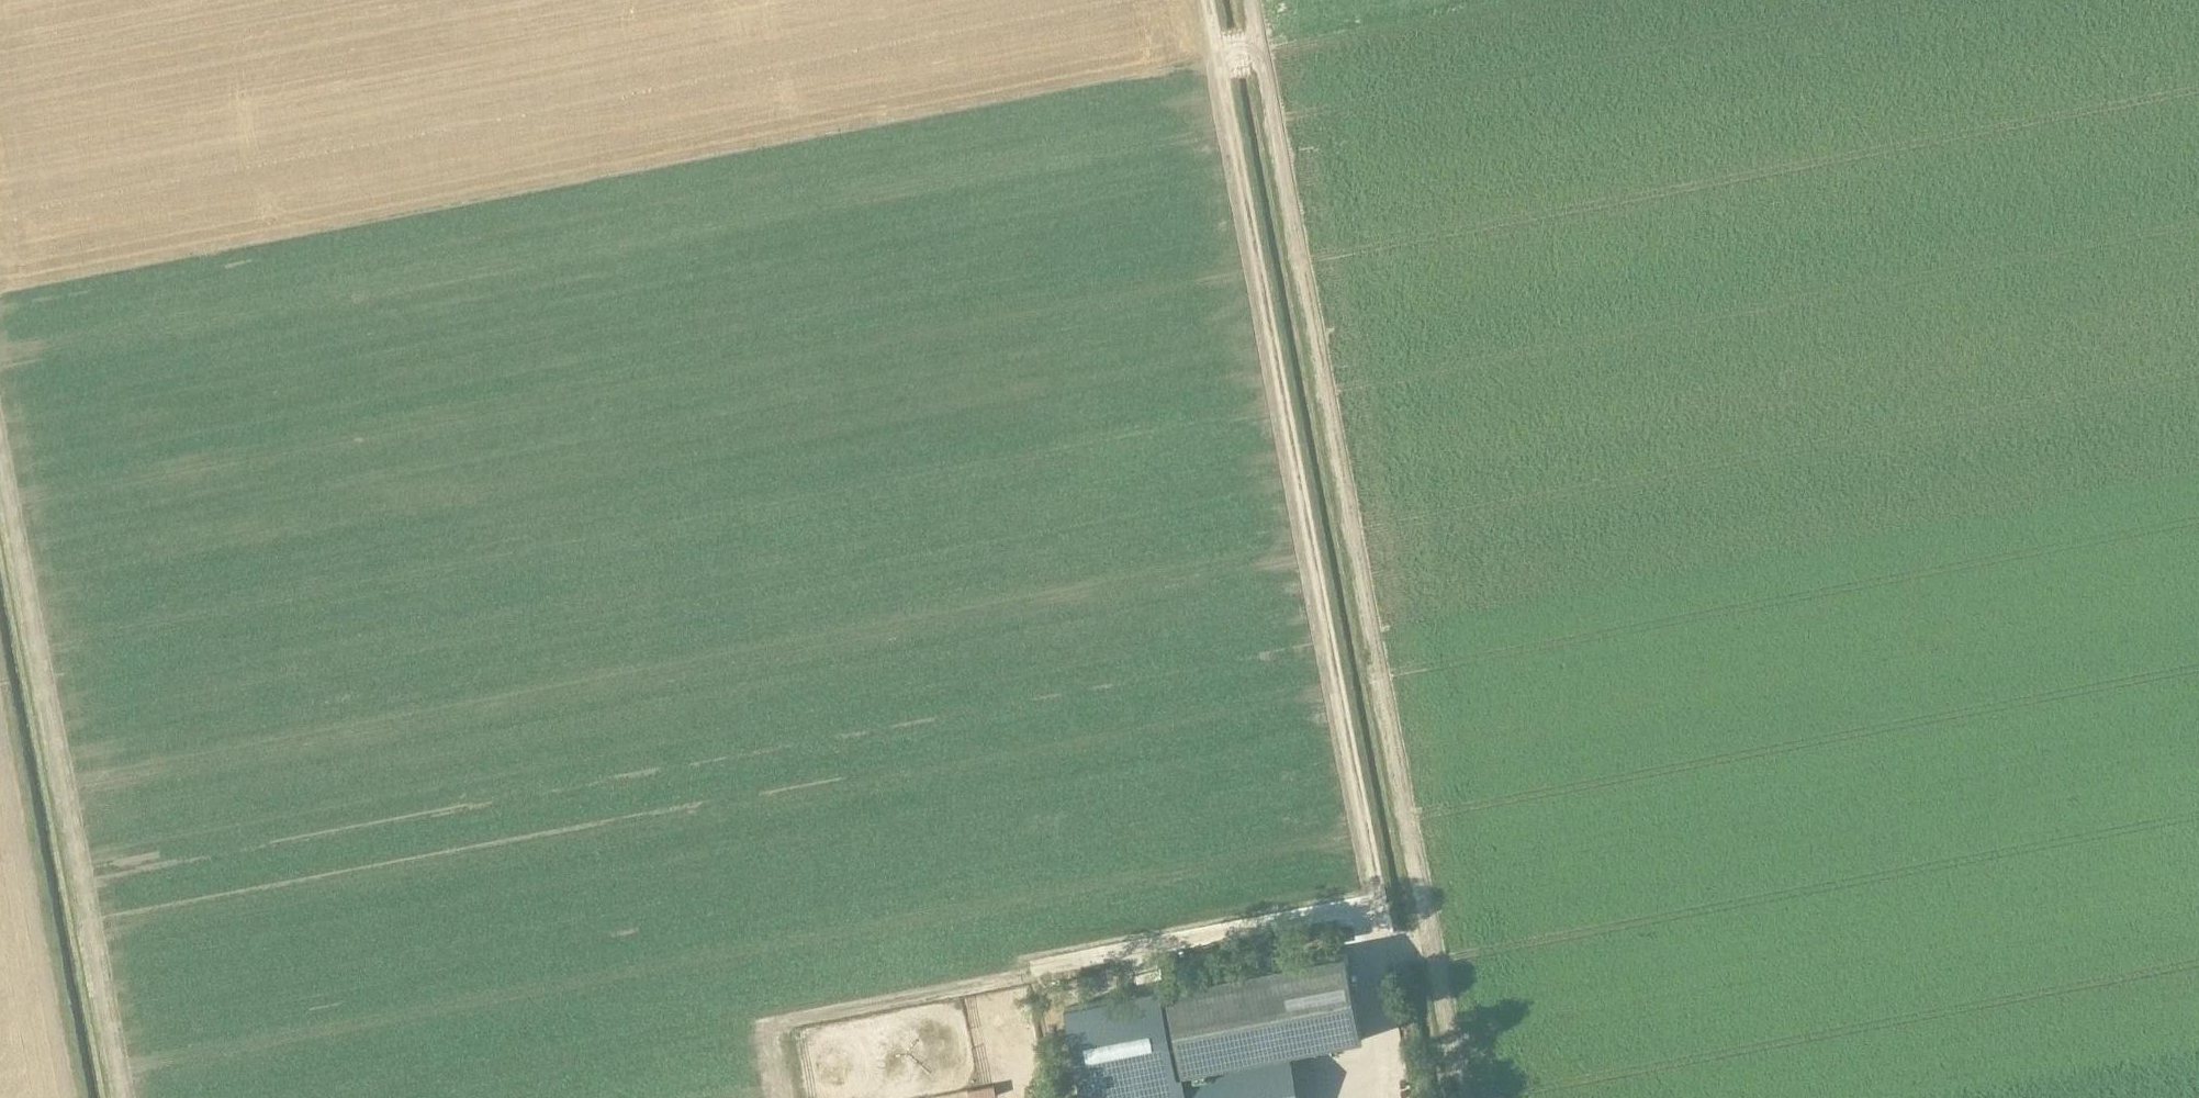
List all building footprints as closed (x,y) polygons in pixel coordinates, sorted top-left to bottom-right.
[(1289,1057),(1289,1056),(1293,1055),(1292,1053),(1361,1040),(1345,955),(1172,988),(1183,1047),(1177,1048),(1165,987),(1065,1007),(1082,1097),(1188,1097),(1193,1097),(1297,1097),(1289,1057)]
